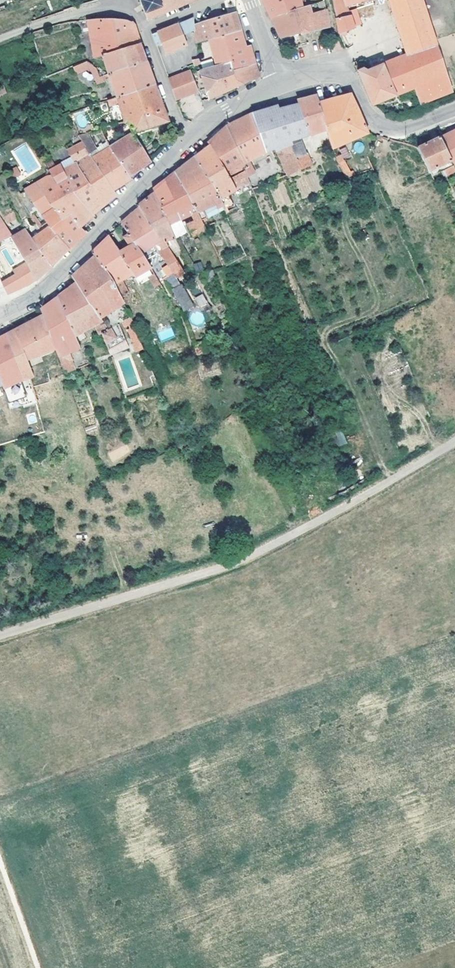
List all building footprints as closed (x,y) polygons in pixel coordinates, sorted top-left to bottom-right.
[(144,18),(189,0),(137,0),(144,18)] [(268,17),(290,10),(306,6),(305,1),(298,3),(297,0),(260,0),(268,17)] [(335,28),(337,36),(343,34),(342,31),(351,28),(344,6),(362,0),(330,0),(335,28)] [(436,53),(418,0),(387,0),(404,54),(365,70),(361,68),(354,71),(369,104),(396,94),(411,88),(413,94),(417,106),(449,92),(436,53)] [(326,26),(321,1),(314,3),(316,8),(317,11),(308,13),(307,10),(306,6),(290,10),(297,33),(314,29),(326,26)] [(297,33),(290,10),(268,17),(277,38),(289,35),(297,33)] [(235,11),(194,22),(194,28),(195,41),(209,37),(240,28),(235,11)] [(194,28),(194,22),(193,16),(152,32),(156,43),(161,41),(165,51),(185,43),(181,34),(194,28)] [(91,19),(83,20),(90,60),(98,57),(137,43),(132,29),(131,26),(127,22),(120,20),(106,19),(91,19)] [(245,44),(240,28),(209,37),(216,64),(231,60),(234,70),(254,63),(249,43),(245,44)] [(140,51),(137,43),(98,57),(104,74),(143,60),(140,51)] [(212,58),(201,61),(202,67),(214,64),(212,58)] [(146,70),(143,60),(104,74),(98,76),(95,78),(92,79),(94,85),(106,80),(113,97),(151,85),(146,70)] [(239,84),(234,70),(231,60),(216,64),(200,69),(200,70),(207,98),(223,91),(239,84)] [(258,75),(254,63),(234,70),(239,84),(249,80),(258,75)] [(198,91),(190,70),(187,71),(169,77),(176,99),(194,92),(198,91)] [(202,101),(207,98),(200,70),(193,72),(202,101)] [(155,94),(151,85),(113,97),(104,100),(107,105),(117,102),(122,114),(111,116),(106,117),(107,127),(112,126),(123,123),(129,133),(164,121),(155,94)] [(365,134),(347,94),(332,98),(316,103),(322,127),(328,147),(365,134)] [(322,127),(316,103),(314,95),(294,100),(295,104),(274,109),(291,156),(288,158),(290,166),(294,164),(296,169),(307,165),(297,137),(322,127)] [(291,156),(274,109),(273,105),(249,113),(263,151),(272,148),(281,169),(290,166),(288,158),(291,156)] [(263,151),(249,113),(232,121),(230,122),(223,126),(242,165),(239,168),(240,171),(242,176),(251,172),(246,159),(263,151)] [(204,143),(205,145),(225,176),(239,168),(242,165),(223,126),(211,137),(206,141),(204,143)] [(448,132),(437,138),(448,161),(450,165),(454,163),(454,128),(448,132)] [(94,149),(85,133),(74,135),(77,138),(86,154),(94,149)] [(135,169),(147,161),(131,136),(112,147),(109,149),(125,176),(135,169)] [(108,190),(90,159),(86,154),(77,138),(74,139),(76,142),(69,145),(63,148),(67,155),(57,160),(53,155),(41,162),(43,166),(44,170),(55,164),(89,215),(99,206),(112,195),(108,190)] [(448,161),(437,138),(425,144),(415,148),(426,171),(448,161)] [(227,179),(225,176),(205,145),(197,151),(191,156),(217,205),(219,209),(222,214),(225,212),(223,207),(229,204),(224,192),(242,183),(243,185),(246,184),(242,176),(240,171),(227,179)] [(125,176),(109,149),(104,151),(90,159),(108,190),(116,185),(126,178),(125,176)] [(370,169),(363,153),(334,160),(337,166),(342,176),(370,169)] [(217,205),(191,156),(177,167),(171,172),(195,219),(199,217),(201,216),(196,207),(210,202),(212,208),(217,205)] [(55,164),(44,170),(43,171),(45,175),(19,192),(26,201),(39,218),(42,220),(52,214),(60,225),(70,219),(76,226),(82,221),(89,215),(55,164)] [(281,169),(283,174),(296,169),(294,164),(290,166),(281,169)] [(17,165),(4,171),(8,179),(21,173),(17,165)] [(453,171),(450,165),(441,170),(444,176),(453,171)] [(331,172),(335,180),(342,176),(337,166),(334,167),(335,170),(331,172)] [(148,189),(150,193),(166,223),(185,213),(188,219),(180,223),(183,230),(186,235),(200,229),(199,226),(195,219),(171,172),(156,184),(148,189)] [(281,183),(277,186),(287,204),(291,201),(281,183)] [(166,223),(150,193),(141,200),(134,205),(135,207),(158,242),(163,240),(163,241),(172,235),(166,223)] [(158,242),(135,207),(131,211),(124,217),(118,223),(124,233),(137,254),(150,247),(158,242)] [(14,217),(10,211),(0,216),(5,223),(14,217)] [(42,220),(39,218),(38,218),(35,215),(28,219),(32,223),(38,230),(46,226),(48,229),(64,248),(73,240),(81,232),(76,226),(70,219),(60,225),(52,214),(42,220)] [(55,258),(37,234),(31,224),(21,228),(22,229),(31,243),(46,266),(55,258)] [(31,243),(22,229),(8,237),(32,280),(39,273),(46,266),(31,243)] [(64,248),(48,229),(37,234),(55,258),(57,255),(64,248)] [(142,263),(124,233),(119,236),(123,241),(114,248),(106,255),(118,278),(126,273),(128,276),(144,266),(142,263)] [(106,255),(114,248),(105,235),(88,252),(91,255),(93,256),(115,298),(122,294),(115,280),(118,278),(106,255)] [(190,271),(176,243),(167,248),(163,241),(163,240),(158,242),(150,247),(155,256),(152,258),(154,261),(149,266),(157,279),(168,272),(170,276),(179,271),(182,276),(190,271)] [(68,276),(72,282),(94,316),(117,303),(115,298),(93,256),(91,255),(79,266),(68,276)] [(152,258),(146,261),(149,266),(154,261),(152,258)] [(198,279),(210,277),(208,268),(194,271),(195,275),(197,274),(198,279)] [(156,285),(147,271),(144,274),(150,284),(151,284),(153,287),(156,285)] [(177,282),(181,289),(191,306),(201,300),(189,275),(183,278),(177,282)] [(102,328),(94,316),(72,282),(46,301),(36,309),(38,315),(41,323),(51,349),(53,356),(64,352),(75,347),(74,346),(69,337),(73,334),(88,325),(95,335),(97,334),(103,330),(102,328)] [(124,298),(122,294),(115,298),(117,303),(124,298)] [(41,323),(38,315),(2,334),(20,380),(24,379),(30,377),(23,360),(22,356),(35,351),(36,355),(51,349),(41,323)] [(125,328),(123,329),(131,350),(138,347),(135,338),(127,321),(123,323),(125,328)] [(103,330),(97,334),(106,353),(107,355),(125,347),(112,322),(102,328),(103,330)] [(161,342),(175,336),(171,326),(157,332),(161,342)] [(27,391),(13,395),(10,383),(20,380),(2,334),(0,335),(0,393),(5,409),(25,403),(31,401),(28,391),(27,391)] [(74,346),(79,344),(73,334),(69,337),(74,346)] [(23,360),(36,355),(35,351),(22,356),(23,360)] [(70,369),(64,352),(53,356),(59,372),(70,369)] [(337,445),(345,445),(344,431),(335,432),(337,445)] [(108,451),(111,460),(130,454),(127,445),(108,451)]
